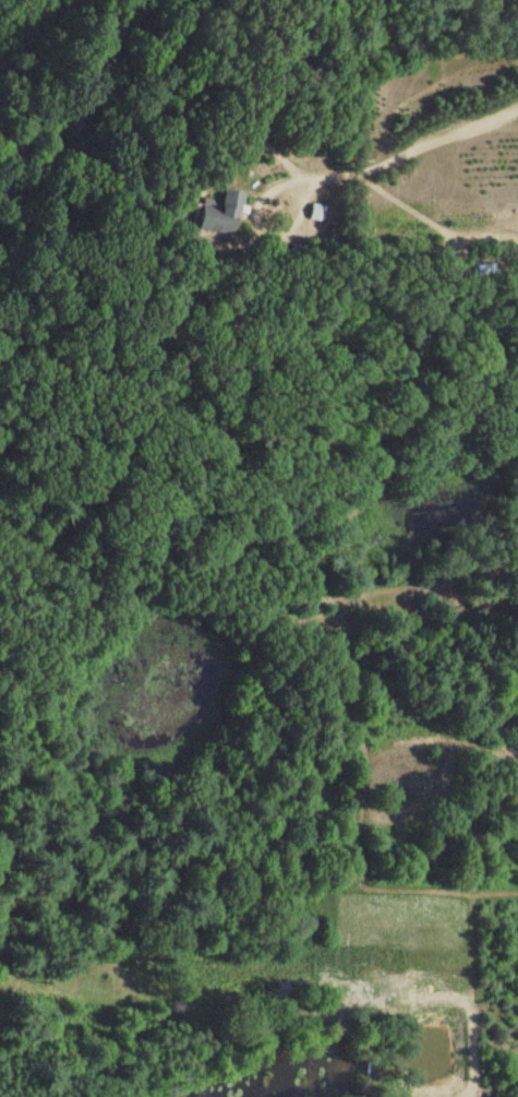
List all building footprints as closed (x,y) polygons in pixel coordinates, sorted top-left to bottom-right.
[(242,192),(223,190),(221,207),(193,204),(190,229),(236,235),(242,192)] [(325,220),(325,206),(311,206),(311,220),(325,220)]
